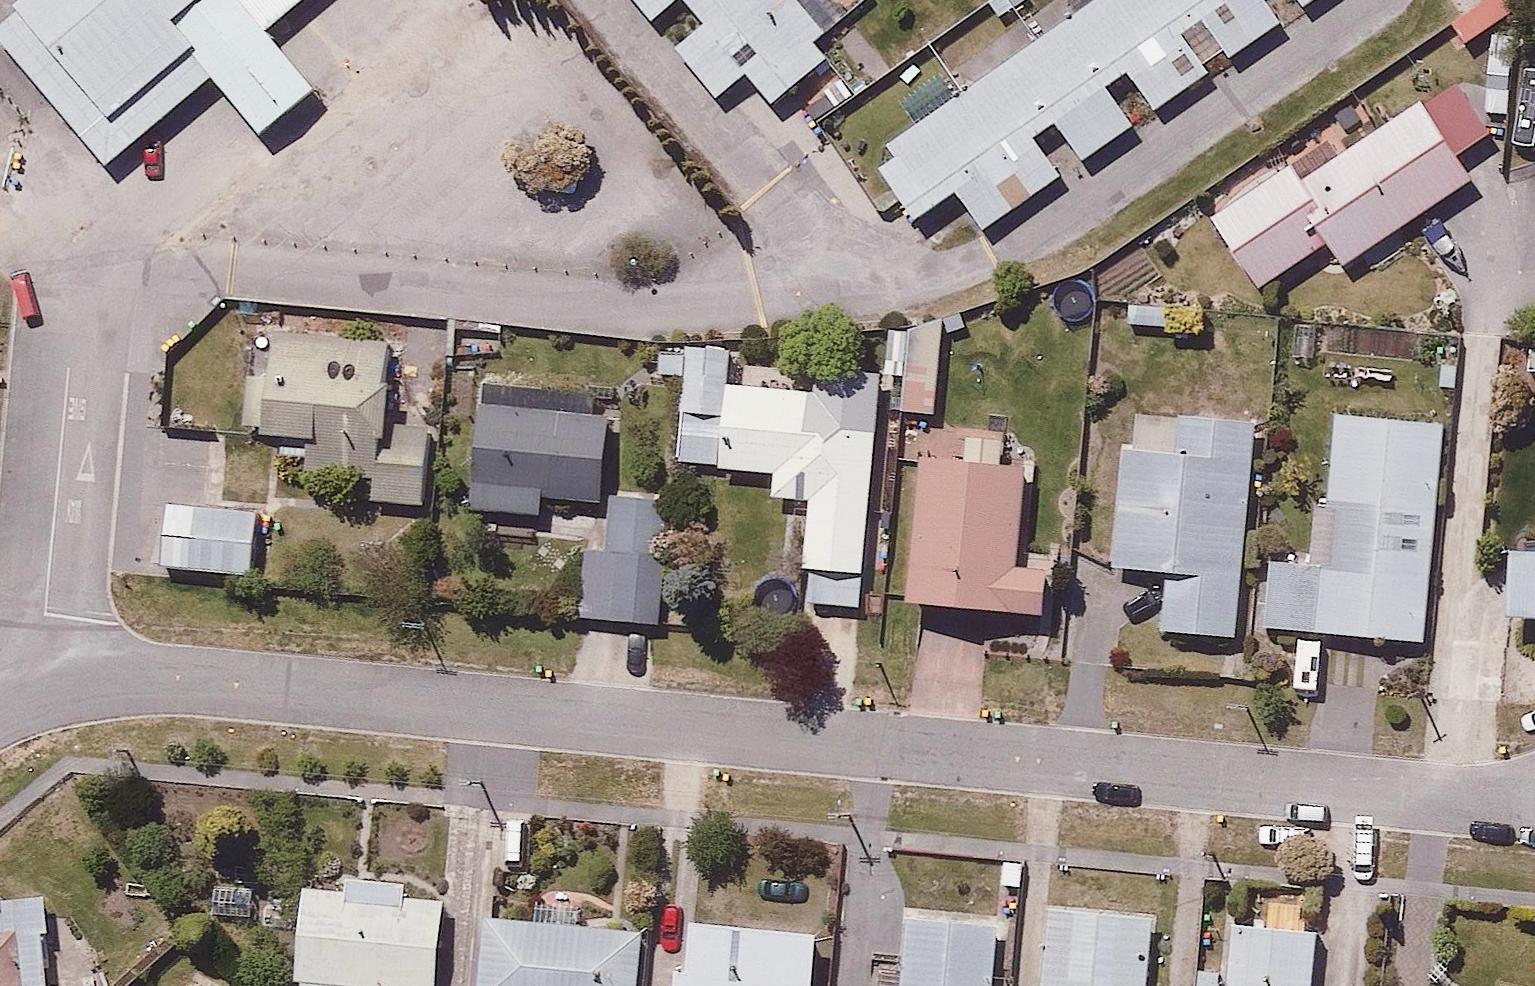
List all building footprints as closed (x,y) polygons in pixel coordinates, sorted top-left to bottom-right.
[(311,0),(40,0),(0,34),(112,167),(215,80),(259,133),(311,89),(267,37),(311,0)] [(659,12),(675,0),(649,0),(659,12)] [(717,18),(682,46),(724,98),(755,73),(778,102),(834,58),(821,41),(848,19),(833,0),(703,0),(717,18)] [(875,153),(918,216),(964,184),(992,225),(1061,177),(1030,132),(1061,111),(1091,154),(1137,122),(1109,82),(1138,62),(1164,100),(1216,64),(1209,53),(1232,38),(1240,49),(1293,12),(1284,0),(1096,0),(875,153)] [(1510,0),(1481,0),(1455,18),(1470,39),(1515,7),(1510,0)] [(1333,233),(1354,262),(1485,171),(1470,149),(1504,126),(1462,64),(1311,169),(1298,150),(1214,209),(1275,297),(1296,282),(1285,266),(1333,233)] [(1211,289),(1130,284),(1128,317),(1208,322),(1211,289)] [(316,418),(313,462),(374,466),(372,496),(432,500),(436,444),(395,441),(403,328),(262,318),(255,414),(316,418)] [(688,354),(663,352),(661,373),(688,376),(681,455),(778,465),(775,489),(822,494),(812,594),(878,600),(899,386),(731,370),(733,348),(689,344),(688,354)] [(555,486),(611,491),(608,530),(550,525),(544,607),(658,616),(672,447),(618,442),(621,406),(479,395),(470,498),(553,505),(555,486)] [(1161,621),(1245,628),(1262,412),(1141,403),(1138,431),(1121,430),(1111,556),(1166,560),(1161,621)] [(1278,544),(1271,624),(1296,626),(1292,674),(1326,677),(1329,629),(1436,638),(1454,412),(1342,403),(1330,549),(1278,544)] [(1031,543),(1038,444),(928,436),(916,595),(1057,605),(1061,545),(1031,543)] [(270,502),(173,494),(169,555),(265,563),(270,502)] [(1519,534),(1515,611),(1534,612),(1534,534),(1519,534)] [(453,893),(411,889),(412,874),(349,869),(348,884),(309,881),(299,985),(396,985),(397,980),(445,984),(453,893)] [(53,886),(14,888),(15,902),(0,903),(0,985),(33,985),(33,981),(58,980),(53,886)] [(1060,887),(1050,985),(1151,985),(1159,911),(1082,903),(1084,890),(1060,887)] [(651,924),(608,920),(611,895),(544,889),(542,913),(496,908),(488,985),(645,985),(651,924)] [(909,903),(902,985),(997,985),(1003,911),(909,903)] [(679,985),(821,985),(828,920),(688,906),(679,985)] [(1195,985),(1322,985),(1325,915),(1231,911),(1228,972),(1195,970),(1195,985)] [(231,969),(203,985),(242,985),(231,969)]
